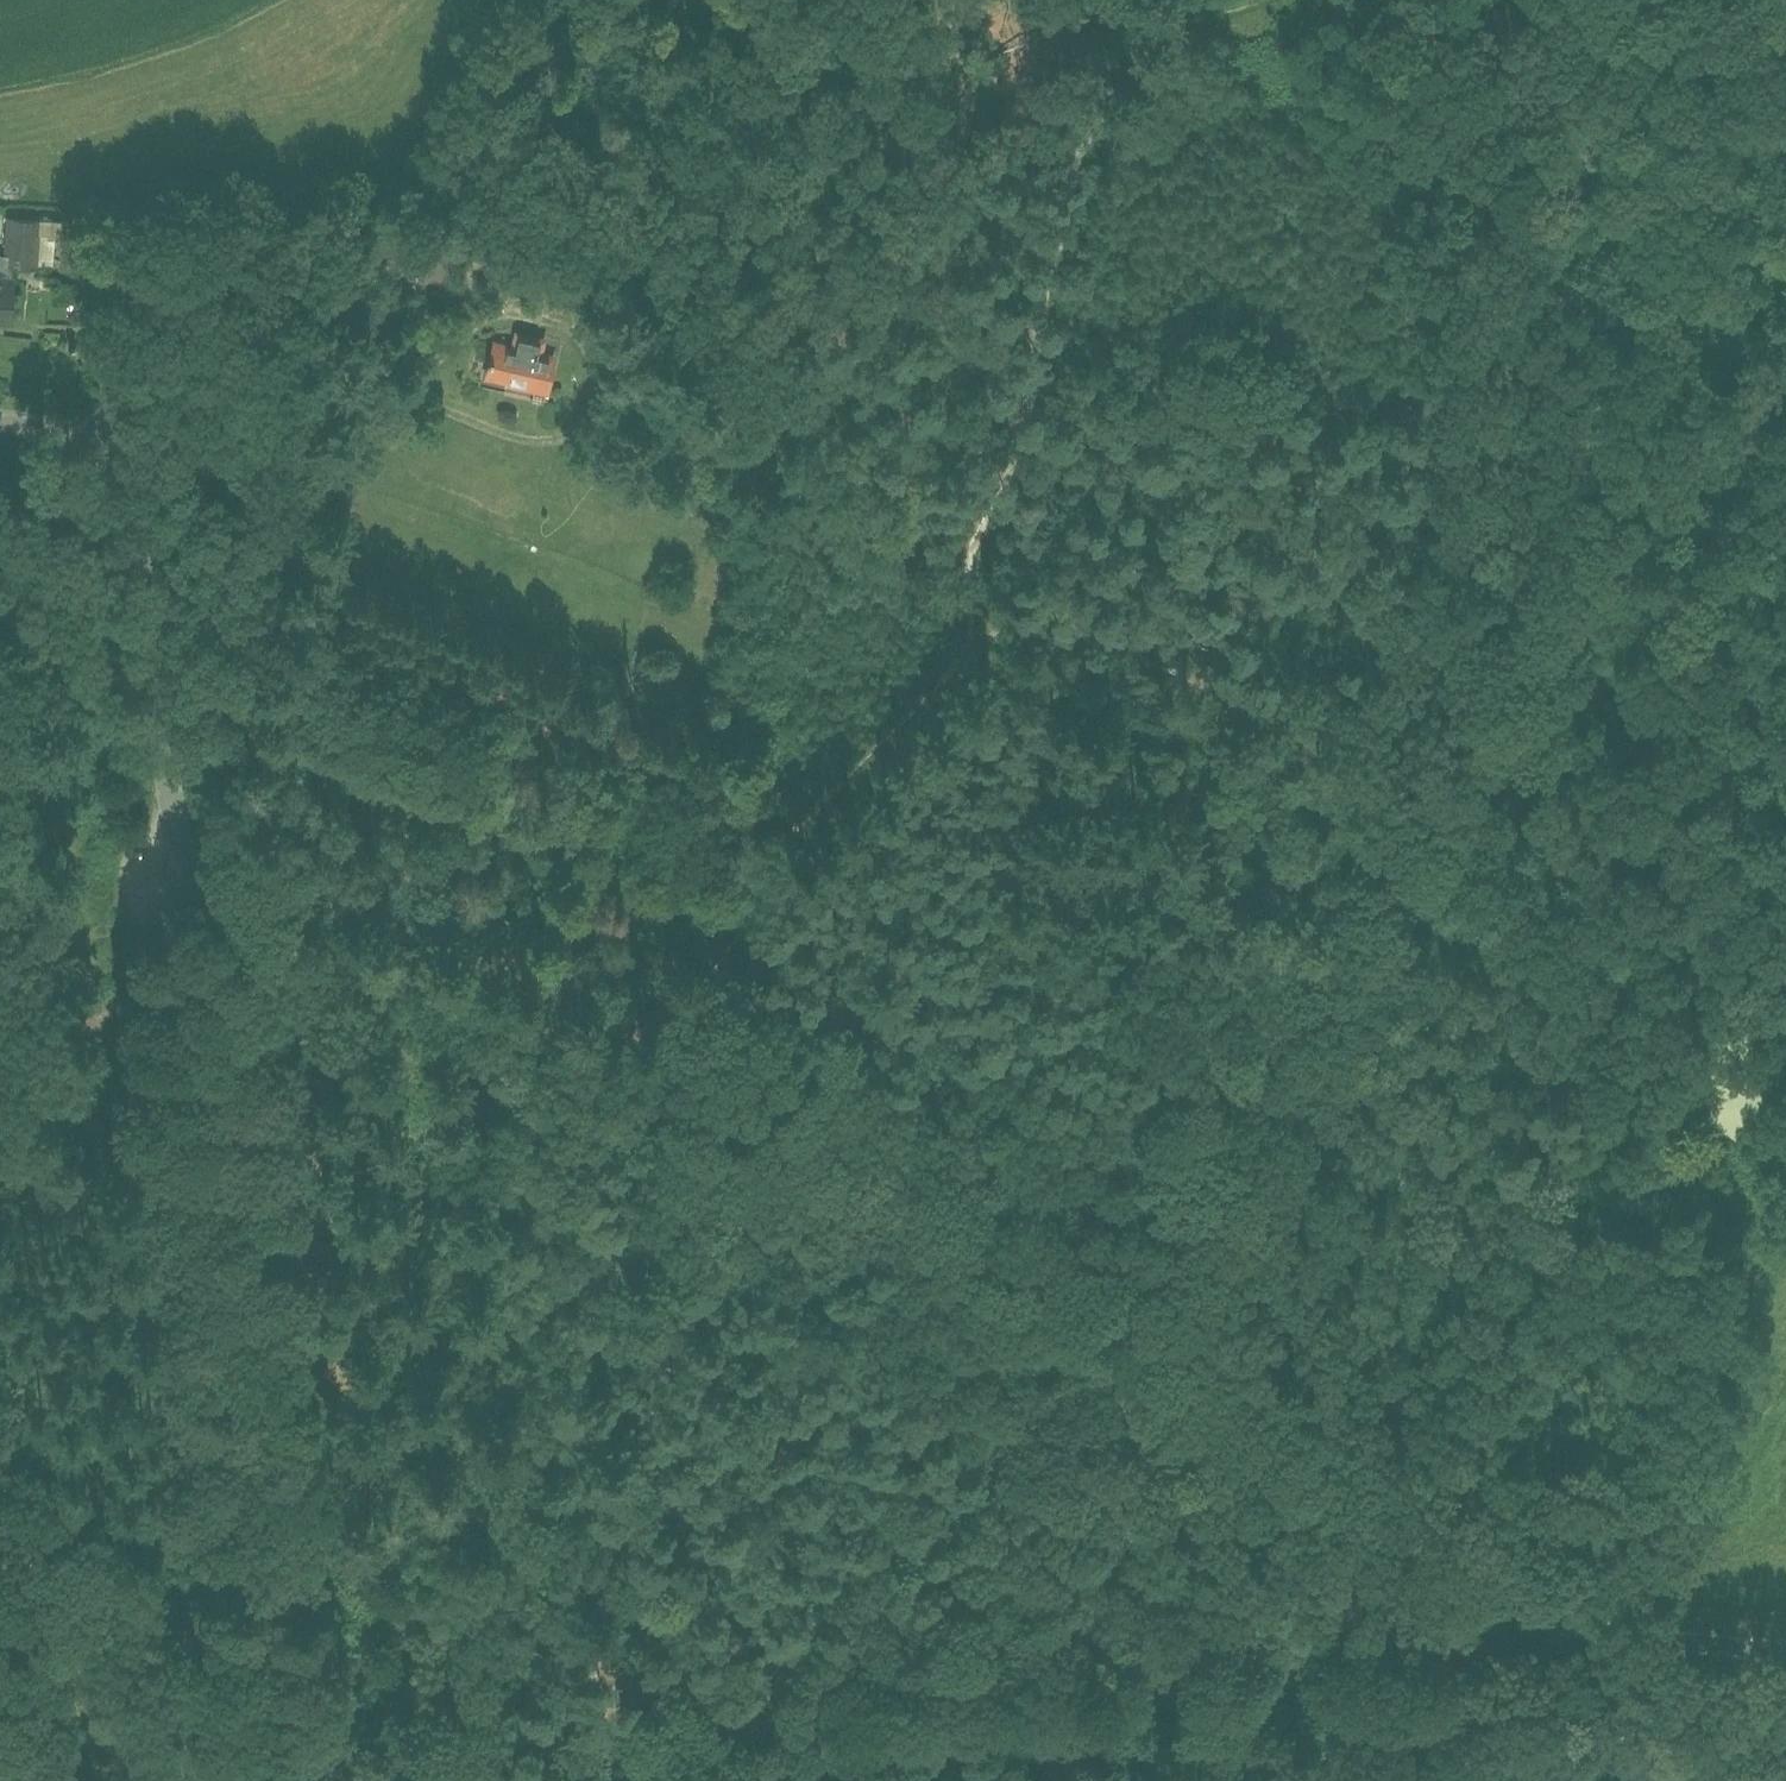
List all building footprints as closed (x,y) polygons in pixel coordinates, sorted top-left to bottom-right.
[(10,322),(15,266),(39,269),(42,233),(74,236),(75,222),(43,220),(8,217),(5,252),(0,252),(0,321),(10,322)] [(57,282),(57,299),(74,300),(74,283),(57,282)] [(509,384),(547,393),(555,360),(538,356),(541,342),(520,337),(517,350),(495,345),(488,377),(509,382),(509,384)]
